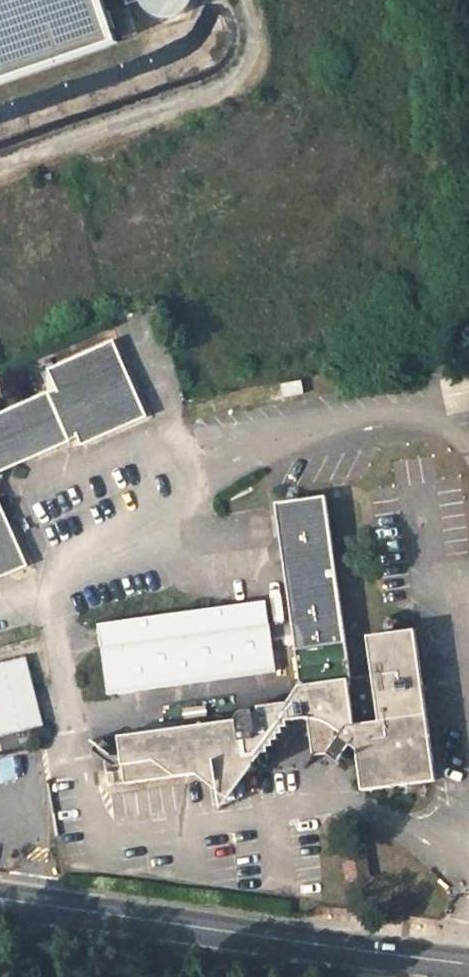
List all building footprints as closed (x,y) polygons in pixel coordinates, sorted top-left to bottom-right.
[(115,42),(101,0),(0,0),(0,82),(115,42)] [(161,20),(208,0),(152,0),(161,20)] [(69,441),(72,448),(146,415),(112,339),(47,368),(55,387),(47,390),(0,411),(0,470),(69,441)] [(25,564),(0,505),(0,574),(25,564)] [(298,685),(286,703),(258,707),(258,712),(248,713),(248,710),(240,712),(235,720),(119,737),(121,753),(122,764),(123,770),(106,771),(108,782),(124,779),(125,783),(194,774),(227,797),(261,753),(267,753),(267,746),(272,746),(272,739),(276,739),(276,733),(281,733),(281,725),(286,725),(286,721),(304,719),(312,754),(326,752),(336,761),(349,745),(356,749),(361,791),(434,781),(414,630),(375,635),(367,643),(371,674),(346,678),(322,506),(317,507),(295,509),(279,511),(295,635),(269,638),(267,624),(102,647),(109,693),(273,670),(271,657),(297,653),(302,685),(298,685)] [(0,664),(0,735),(42,724),(24,658),(0,664)] [(364,851),(342,855),(346,880),(368,876),(364,851)]
